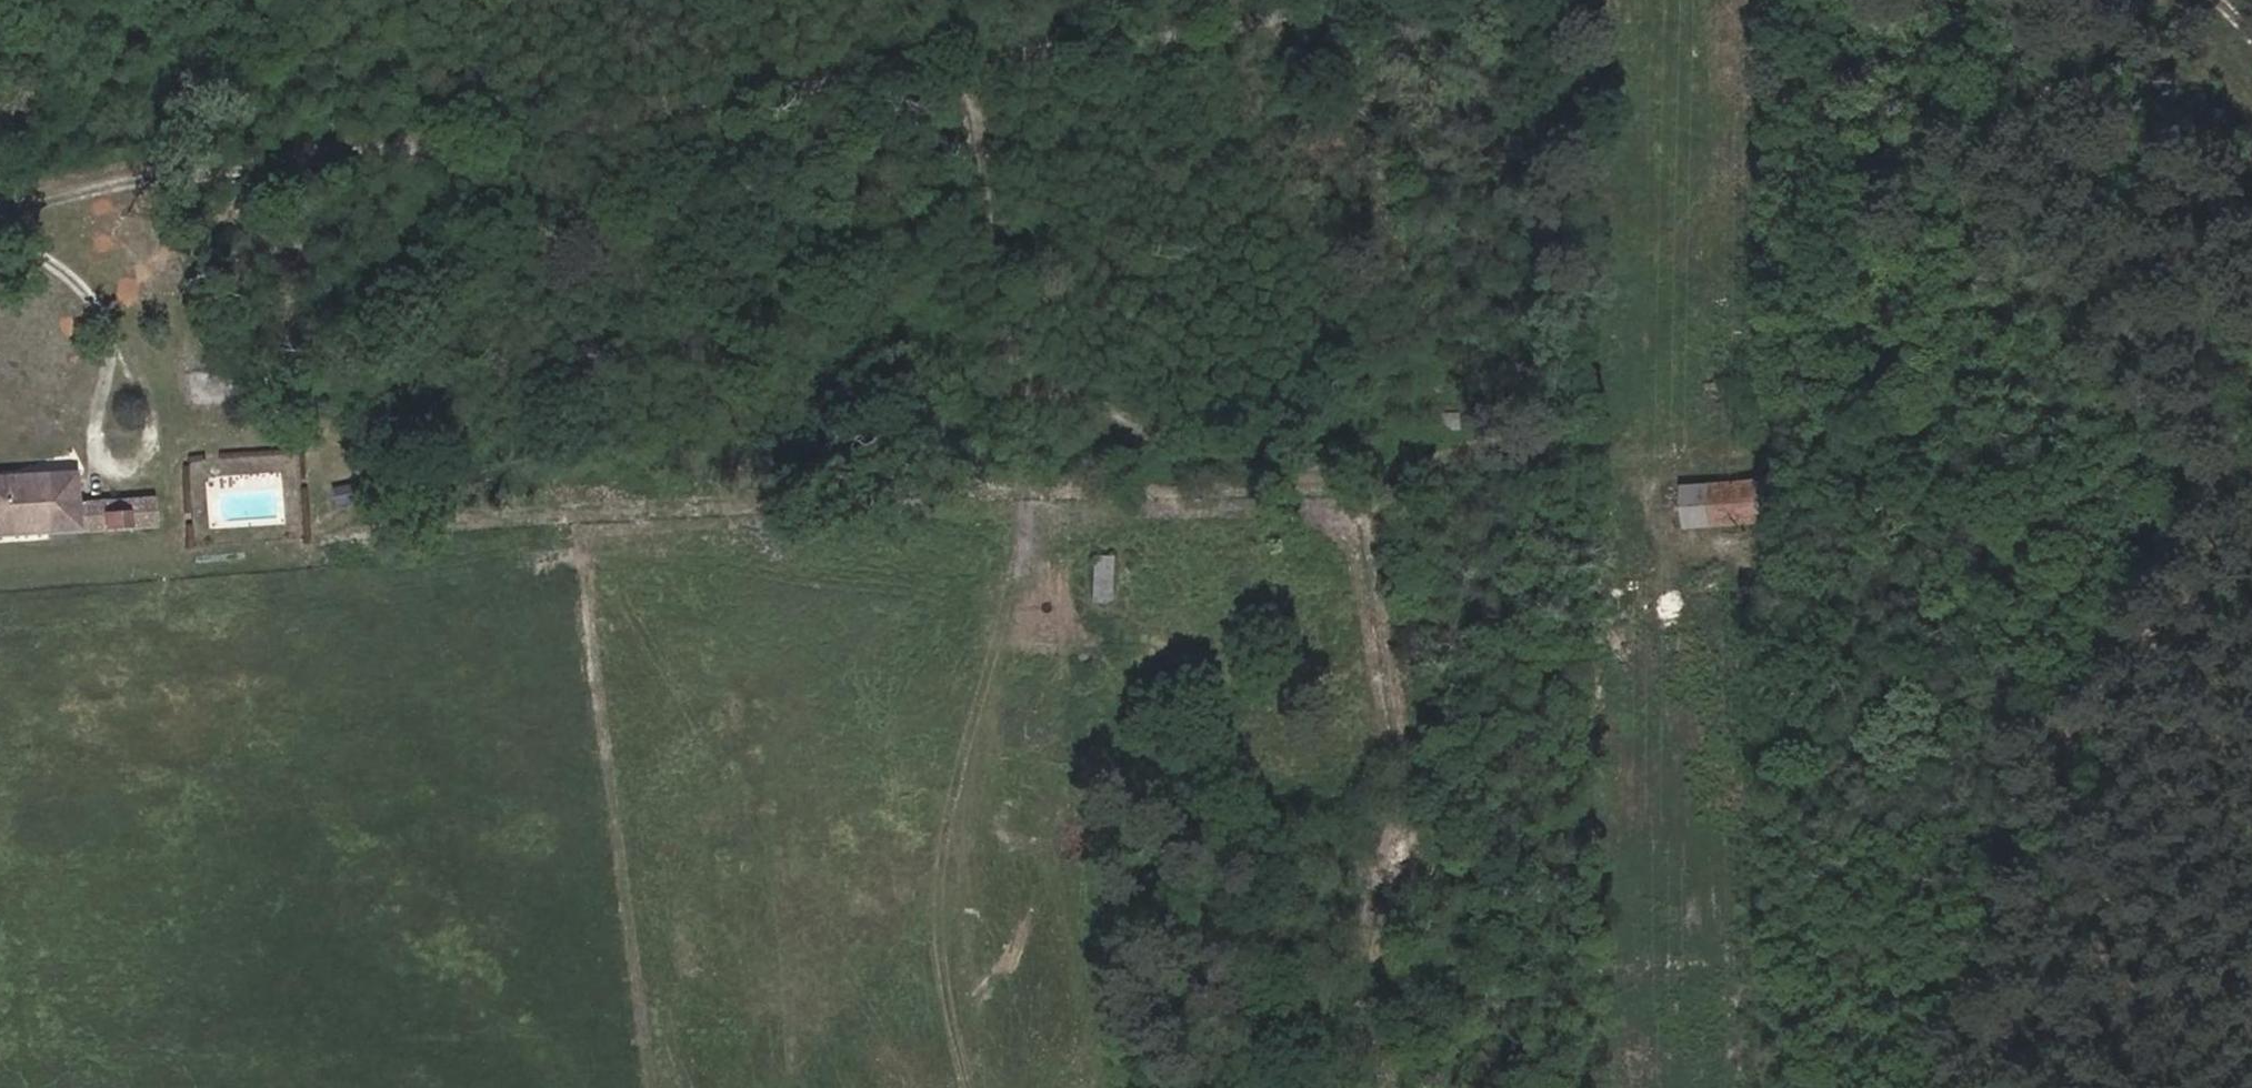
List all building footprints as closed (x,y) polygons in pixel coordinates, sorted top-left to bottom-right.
[(75,527),(74,501),(72,468),(0,473),(0,534),(76,529),(75,527)] [(1785,516),(1783,477),(1703,483),(1704,509),(1706,522),(1747,519),(1785,516)] [(74,501),(75,527),(147,522),(146,497),(74,501)] [(1093,553),(1093,598),(1113,598),(1113,553),(1093,553)]
